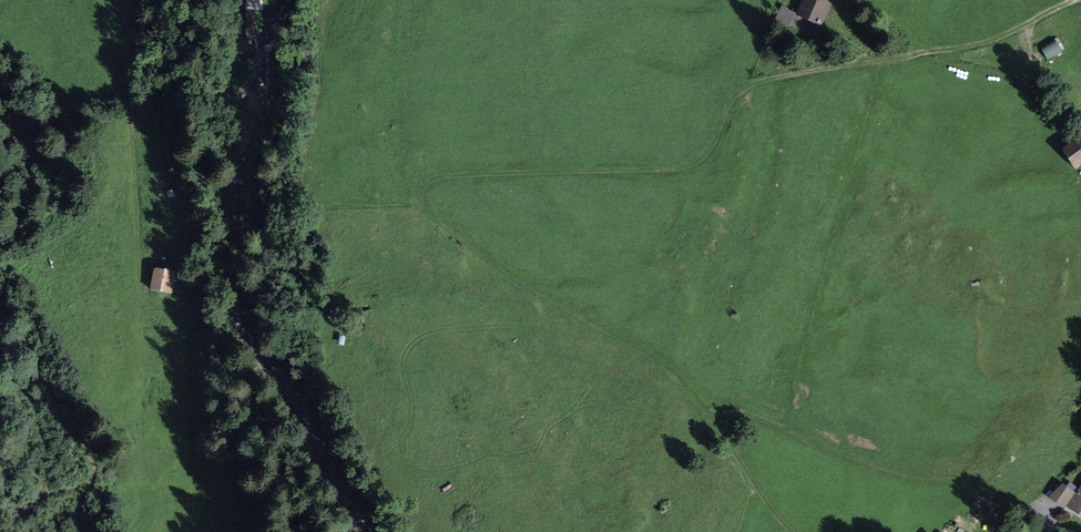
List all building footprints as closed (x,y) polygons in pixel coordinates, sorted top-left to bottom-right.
[(821,29),(831,6),(818,0),(803,0),(795,18),(821,29)] [(1075,171),(1080,167),(1080,138),(1061,151),(1075,171)] [(178,281),(154,274),(147,298),(171,304),(178,281)] [(1061,484),(1050,499),(1080,520),(1080,485),(1075,493),(1061,484)]
